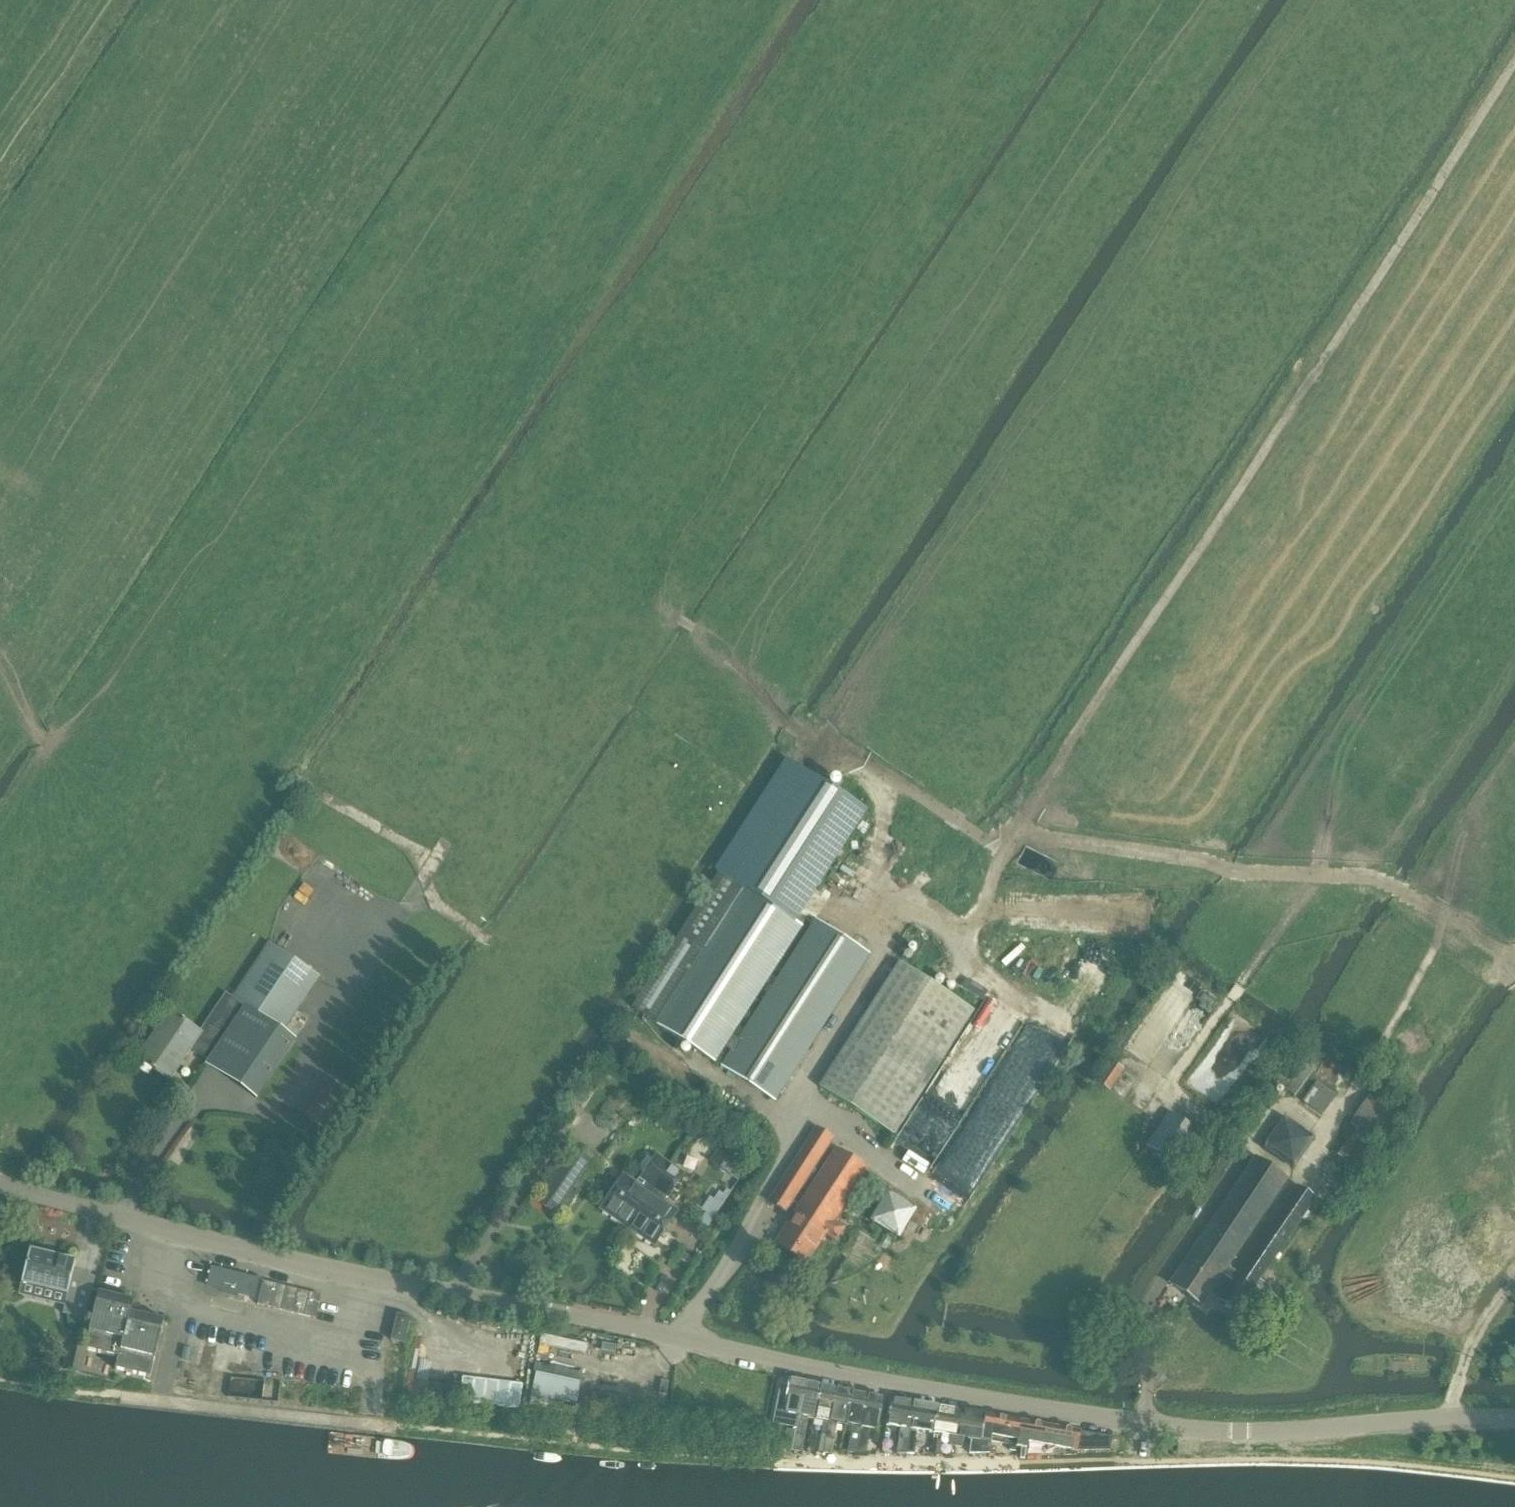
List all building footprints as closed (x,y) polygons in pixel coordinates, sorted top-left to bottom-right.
[(634,1011),(656,1025),(714,1062),(724,1047),(731,1051),(721,1066),(775,1101),(869,955),(815,920),(735,1044),(729,1040),(801,927),(795,923),(866,813),(788,762),(714,871),(721,876),(634,1011)] [(207,1066),(209,1063),(258,1095),(255,1098),(256,1099),(295,1040),(310,1018),(299,1012),(321,978),(267,944),(232,997),(225,993),(199,1032),(168,1011),(138,1060),(163,1078),(178,1056),(183,1060),(190,1049),(209,1061),(206,1066),(207,1066)] [(899,963),(819,1088),(893,1136),(973,1011),(899,963)] [(1294,1054),(1274,1086),(1292,1099),(1314,1067),(1294,1054)] [(1111,1061),(1095,1084),(1108,1093),(1123,1070),(1111,1061)] [(1314,1083),(1300,1104),(1322,1119),(1335,1098),(1314,1083)] [(580,1091),(573,1101),(580,1106),(587,1095),(580,1091)] [(1341,1169),(1353,1177),(1370,1151),(1359,1144),(1364,1136),(1379,1146),(1399,1115),(1368,1095),(1330,1153),(1345,1163),(1341,1169)] [(1145,1148),(1175,1168),(1198,1136),(1168,1115),(1145,1148)] [(816,1127),(768,1201),(785,1212),(832,1138),(816,1127)] [(733,1142),(717,1167),(729,1174),(745,1150),(733,1142)] [(592,1166),(568,1149),(537,1195),(561,1212),(592,1166)] [(774,1245),(806,1266),(824,1235),(834,1241),(843,1229),(833,1222),(866,1171),(836,1150),(774,1245)] [(601,1210),(627,1228),(669,1166),(656,1157),(641,1179),(645,1182),(641,1189),(623,1177),(601,1210)] [(1169,1283),(1171,1284),(1201,1304),(1201,1305),(1202,1306),(1203,1304),(1222,1275),(1232,1282),(1221,1299),(1220,1299),(1219,1300),(1221,1301),(1237,1311),(1237,1312),(1238,1313),(1239,1311),(1249,1296),(1263,1306),(1274,1290),(1260,1281),(1312,1202),(1295,1190),(1237,1276),(1226,1268),(1285,1183),(1252,1160),(1190,1254),(1171,1282),(1170,1282),(1169,1283)] [(669,1166),(627,1228),(654,1245),(676,1212),(659,1200),(663,1194),(667,1197),(682,1175),(669,1166)] [(708,1200),(701,1209),(713,1217),(719,1208),(708,1200)] [(705,1214),(699,1222),(708,1228),(713,1219),(705,1214)] [(21,1284),(67,1295),(63,1315),(84,1320),(94,1279),(72,1274),(75,1262),(29,1251),(21,1284)] [(212,1269),(207,1287),(253,1299),(258,1281),(212,1269)] [(263,1282),(257,1305),(270,1308),(315,1319),(321,1296),(275,1285),(263,1282)] [(117,1359),(114,1370),(149,1379),(164,1320),(131,1312),(133,1301),(98,1292),(84,1350),(84,1351),(117,1359)] [(396,1315),(390,1341),(404,1344),(410,1318),(396,1315)] [(70,1347),(64,1370),(79,1373),(84,1351),(84,1350),(70,1347)] [(590,1359),(586,1381),(587,1381),(588,1379),(599,1381),(595,1400),(615,1404),(616,1400),(624,1401),(623,1407),(653,1413),(662,1367),(643,1363),(643,1366),(631,1363),(629,1375),(603,1369),(604,1362),(590,1359)] [(780,1386),(773,1424),(796,1429),(805,1384),(789,1381),(788,1387),(780,1386)] [(806,1420),(813,1421),(820,1387),(805,1384),(796,1429),(792,1451),(800,1452),(806,1420)] [(813,1453),(822,1454),(835,1390),(820,1387),(813,1421),(822,1423),(820,1434),(816,1434),(813,1453)] [(835,1423),(844,1425),(851,1393),(835,1390),(822,1454),(831,1454),(835,1423)] [(847,1453),(855,1454),(867,1396),(851,1393),(844,1425),(851,1426),(847,1453)] [(867,1396),(855,1454),(865,1454),(869,1430),(876,1431),(883,1399),(867,1396)] [(905,1455),(914,1404),(890,1400),(886,1426),(900,1428),(896,1455),(905,1455)] [(938,1408),(914,1404),(905,1455),(914,1455),(916,1440),(915,1440),(917,1432),(933,1434),(938,1408)] [(962,1411),(938,1408),(933,1434),(950,1437),(949,1446),(955,1447),(962,1411)] [(985,1415),(962,1411),(955,1447),(962,1448),(963,1439),(971,1440),(969,1454),(979,1454),(985,1415)] [(1021,1422),(985,1415),(979,1454),(989,1454),(991,1442),(1010,1445),(1009,1451),(1015,1452),(1016,1447),(1021,1422)] [(1058,1428),(1021,1422),(1016,1447),(1026,1449),(1027,1443),(1081,1452),(1109,1451),(1112,1438),(1058,1428)] [(931,1453),(939,1454),(941,1442),(934,1441),(931,1453)]
